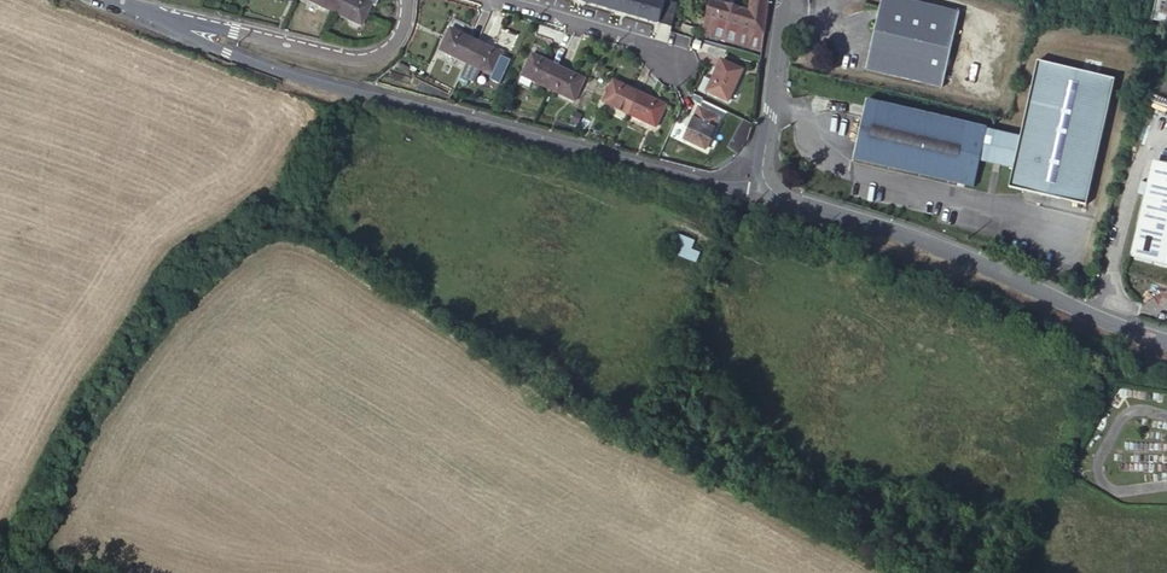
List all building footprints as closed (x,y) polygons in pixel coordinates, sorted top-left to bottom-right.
[(334,13),(340,0),(308,0),(308,1),(334,13)] [(334,13),(361,25),(370,4),(367,3),(361,0),(340,0),(334,13)] [(599,4),(620,10),(623,0),(601,0),(599,4)] [(620,10),(640,16),(644,0),(623,0),(620,10)] [(640,16),(673,26),(680,2),(672,0),(644,0),(640,16)] [(762,51),(770,0),(752,0),(750,10),(715,0),(712,0),(703,34),(762,51)] [(908,0),(883,0),(867,68),(943,86),(959,12),(908,0)] [(1153,19),(1166,22),(1166,0),(1158,0),(1153,19)] [(441,50),(467,62),(477,41),(451,28),(441,50)] [(477,41),(467,62),(483,70),(479,78),(487,82),(491,74),(493,75),(503,53),(477,41)] [(533,80),(548,87),(559,66),(533,54),(520,81),(530,86),(533,80)] [(743,70),(722,60),(712,80),(705,76),(699,87),(728,101),(743,70)] [(1115,79),(1039,61),(1021,137),(988,130),(988,129),(867,101),(854,158),(975,186),(981,159),(1014,167),(1010,186),(1086,204),(1115,79)] [(559,66),(548,87),(575,100),(585,78),(559,66)] [(604,102),(631,114),(640,93),(615,81),(604,102)] [(640,93),(631,114),(656,126),(666,105),(640,93)] [(720,117),(699,107),(684,138),(705,148),(720,117)] [(1153,166),(1131,255),(1166,263),(1166,170),(1153,166)] [(677,236),(674,247),(681,249),(678,258),(697,264),(700,253),(693,251),(695,241),(677,236)] [(836,259),(830,257),(828,264),(833,266),(836,259)]
